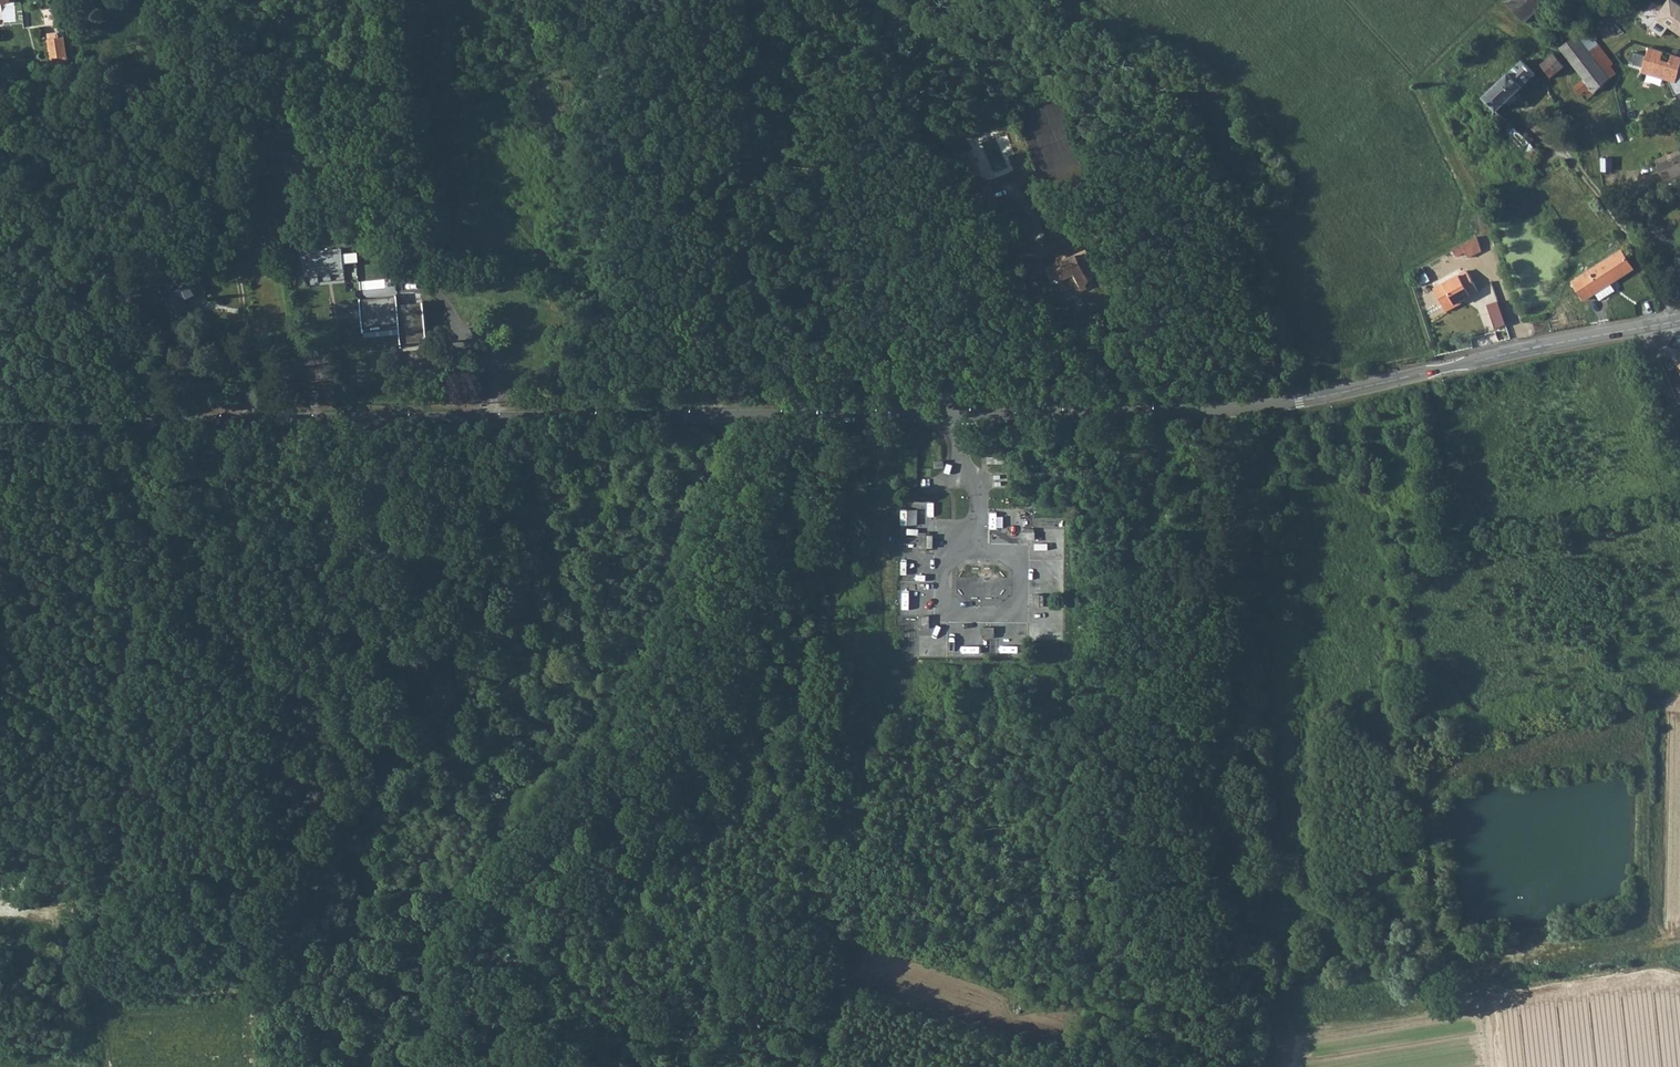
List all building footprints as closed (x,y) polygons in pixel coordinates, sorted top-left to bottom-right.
[(1503,7),(1522,27),(1547,3),(1543,0),(1511,0),(1503,7)] [(1651,18),(1679,37),(1679,7),(1670,0),(1665,0),(1651,18)] [(1580,33),(1567,22),(1560,29),(1564,35),(1571,30),(1578,35),(1580,33)] [(1578,35),(1561,48),(1586,79),(1577,86),(1582,93),(1591,86),(1596,92),(1610,79),(1592,56),(1602,48),(1586,28),(1580,33),(1578,35)] [(65,36),(50,38),(54,65),(69,63),(65,36)] [(1651,46),(1643,72),(1675,82),(1673,88),(1679,90),(1679,55),(1651,46)] [(1602,48),(1592,56),(1610,79),(1619,70),(1602,48)] [(1555,54),(1543,64),(1552,77),(1566,66),(1555,54)] [(1488,92),(1484,96),(1485,97),(1491,104),(1500,95),(1507,103),(1536,74),(1523,60),(1488,92)] [(1485,97),(1474,106),(1476,109),(1484,117),(1475,125),(1489,140),(1497,132),(1514,149),(1508,152),(1515,163),(1523,157),(1529,162),(1539,151),(1498,111),(1507,103),(1500,95),(1491,104),(1485,97)] [(1568,104),(1565,107),(1565,112),(1569,115),(1574,114),(1576,109),(1573,105),(1568,104)] [(1460,107),(1446,120),(1451,131),(1468,116),(1460,107)] [(966,169),(978,166),(974,150),(962,153),(966,169)] [(1674,189),(1679,187),(1679,163),(1666,170),(1674,189)] [(1464,245),(1455,250),(1459,256),(1467,252),(1470,258),(1484,251),(1480,236),(1464,245)] [(107,247),(120,266),(130,259),(118,240),(107,247)] [(1623,249),(1574,280),(1586,299),(1635,268),(1623,249)] [(1060,265),(1061,267),(1051,273),(1059,287),(1064,284),(1069,293),(1081,286),(1084,292),(1092,288),(1091,286),(1092,285),(1093,284),(1093,282),(1093,280),(1093,278),(1090,274),(1103,267),(1097,257),(1094,259),(1089,251),(1072,261),(1070,259),(1068,258),(1066,258),(1063,259),(1061,260),(1060,262),(1060,265)] [(340,274),(341,255),(324,253),(323,273),(340,274)] [(188,312),(185,305),(185,303),(185,302),(185,301),(186,300),(187,299),(205,291),(196,271),(160,286),(174,318),(188,312)] [(1467,271),(1434,290),(1446,310),(1479,291),(1467,271)] [(1568,291),(1558,297),(1561,302),(1571,296),(1568,291)] [(428,341),(425,304),(399,307),(398,297),(361,301),(364,334),(365,334),(366,338),(392,335),(391,326),(400,325),(401,334),(402,343),(428,341)] [(1489,304),(1497,327),(1508,324),(1500,300),(1489,304)] [(391,326),(392,335),(401,334),(400,325),(391,326)] [(904,527),(919,528),(920,517),(905,516),(904,527)] [(1009,522),(993,522),(993,538),(1008,538),(1009,522)] [(904,556),(904,571),(920,572),(920,556),(904,556)] [(918,613),(919,596),(903,595),(902,612),(918,613)]
